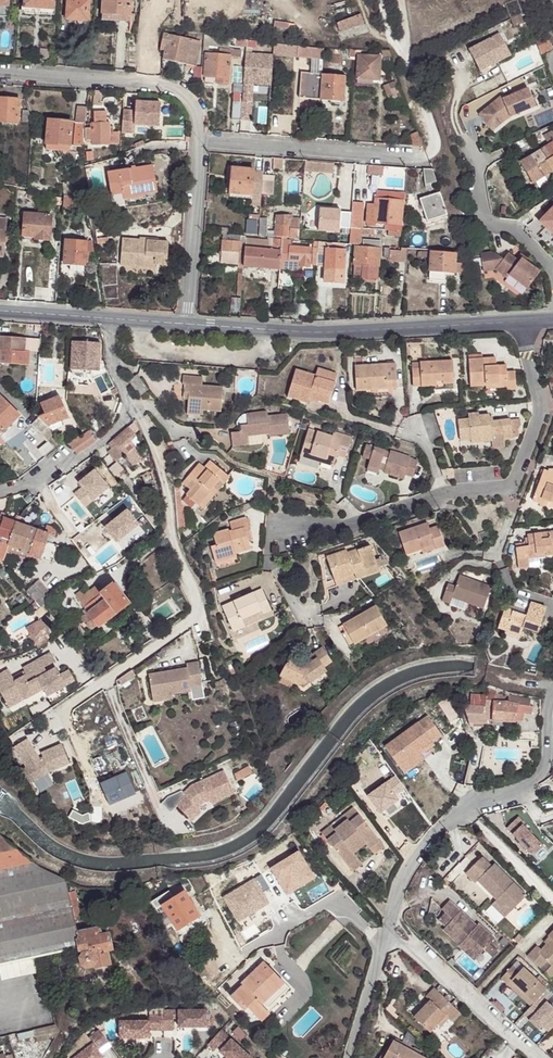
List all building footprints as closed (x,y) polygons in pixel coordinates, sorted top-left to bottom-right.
[(7,17),(9,0),(0,0),(0,16),(7,17)] [(25,6),(54,9),(55,1),(55,0),(26,0),(25,6)] [(77,20),(89,21),(91,0),(69,0),(67,20),(77,20)] [(103,14),(131,16),(132,3),(132,0),(104,0),(103,14)] [(54,9),(25,6),(24,13),(53,16),(54,9)] [(353,16),(357,26),(365,23),(361,13),(353,16)] [(340,32),(357,26),(353,16),(336,23),(340,32)] [(521,16),(511,19),(514,27),(523,23),(521,16)] [(500,33),(469,50),(480,71),(497,62),(494,56),(508,49),(500,33)] [(220,36),(206,34),(205,40),(207,41),(219,42),(220,36)] [(541,55),(552,48),(552,47),(545,34),(535,39),(541,55)] [(202,43),(164,35),(161,49),(165,50),(164,59),(196,67),(202,43)] [(324,48),(298,45),(297,57),(320,60),(323,60),(324,48)] [(207,55),(204,55),(203,68),(203,74),(206,74),(206,75),(219,76),(218,80),(218,82),(228,83),(230,56),(242,57),(242,51),(220,49),(220,55),(208,54),(207,55)] [(508,49),(494,56),(497,62),(511,55),(508,49)] [(390,51),(383,50),(386,58),(387,58),(393,59),(390,51)] [(271,84),(274,54),(247,52),(242,103),(241,119),(251,120),(254,83),(271,84)] [(338,56),(330,56),(330,64),(339,64),(340,56),(338,56)] [(359,79),(380,80),(381,57),(360,56),(358,79),(359,79)] [(203,68),(196,67),(193,77),(202,79),(203,74),(203,68)] [(320,100),(322,75),(319,74),(301,73),(299,99),(320,100)] [(331,75),(322,75),(320,100),(332,101),(344,101),(346,76),(339,75),(331,75)] [(402,90),(400,82),(392,84),(395,93),(402,90)] [(395,93),(392,84),(386,86),(389,95),(395,93)] [(499,97),(479,115),(486,123),(498,113),(505,120),(510,116),(535,106),(528,88),(503,98),(499,97)] [(407,103),(402,90),(395,93),(389,95),(390,100),(401,99),(403,104),(407,103)] [(103,95),(94,95),(94,106),(102,106),(103,95)] [(19,122),(21,100),(0,98),(0,121),(19,122)] [(241,119),(242,103),(240,103),(233,102),(232,119),(241,120),(241,119)] [(136,113),(124,112),(122,134),(134,135),(135,126),(159,128),(161,105),(137,103),(136,113)] [(86,123),(88,107),(79,106),(77,122),(86,123)] [(24,121),(34,122),(34,120),(30,110),(25,109),(24,121)] [(95,123),(93,123),(93,129),(87,129),(87,141),(93,141),(93,146),(110,145),(110,144),(120,144),(119,132),(113,132),(113,126),(110,126),(109,122),(107,122),(106,111),(94,112),(95,123)] [(498,113),(486,123),(492,131),(505,120),(498,113)] [(55,145),(61,145),(71,146),(74,122),(49,119),(47,144),(55,145)] [(75,145),(85,147),(84,130),(86,127),(86,123),(77,122),(75,145)] [(552,170),(552,139),(549,132),(543,135),(549,145),(540,150),(552,170)] [(425,147),(420,134),(412,135),(415,147),(425,147)] [(534,183),(552,170),(540,150),(523,160),(522,158),(519,160),(527,174),(521,178),(525,185),(531,181),(533,183),(534,183)] [(306,160),(306,171),(315,172),(316,161),(306,160)] [(334,173),(335,163),(316,161),(315,172),(334,173)] [(385,166),(370,165),(369,175),(384,176),(385,166)] [(154,166),(108,174),(111,196),(123,194),(123,198),(158,192),(154,166)] [(252,194),(263,195),(264,173),(254,172),(254,170),(234,169),(232,193),(252,194)] [(436,183),(433,170),(423,169),(426,184),(430,183),(436,183)] [(77,197),(71,182),(68,183),(68,196),(72,197),(77,197)] [(448,217),(440,193),(420,199),(427,223),(448,217)] [(251,205),(261,206),(263,195),(252,194),(251,205)] [(72,197),(68,196),(66,195),(65,202),(66,204),(79,205),(81,197),(77,197),(72,197)] [(535,221),(552,235),(552,233),(552,198),(535,221)] [(403,201),(378,199),(377,205),(369,204),(367,223),(401,225),(403,201)] [(352,227),(362,229),(364,204),(353,203),(352,227)] [(27,214),(25,235),(37,236),(37,239),(52,240),(54,216),(27,214)] [(292,226),(293,218),(293,216),(277,215),(276,225),(292,226)] [(260,218),(259,237),(266,238),(268,219),(260,218)] [(296,240),(300,241),(300,230),(302,230),(302,219),(293,218),(292,226),(276,225),(276,235),(288,236),(290,237),(290,238),(296,238),(296,240)] [(313,239),(315,220),(305,219),(304,230),(305,230),(304,239),(313,239)] [(108,230),(108,238),(120,237),(121,230),(108,230)] [(122,235),(122,240),(159,244),(159,239),(122,235)] [(237,241),(237,236),(225,235),(224,250),(240,252),(242,252),(242,242),(237,241)] [(240,262),(245,262),(246,247),(247,237),(237,236),(237,241),(242,242),(242,252),(240,252),(240,262)] [(246,247),(274,250),(274,242),(268,242),(269,239),(259,239),(259,237),(247,237),(246,247)] [(273,259),(281,259),(282,240),(275,239),(274,239),(274,242),(274,250),(273,259)] [(85,265),(86,253),(87,242),(67,240),(66,263),(69,263),(85,265)] [(159,244),(122,240),(119,266),(125,267),(155,270),(155,266),(167,267),(169,245),(159,244)] [(282,240),(281,259),(283,259),(302,261),(302,266),(311,267),(312,249),(309,249),(307,249),(301,249),(291,248),(290,249),(288,249),(289,243),(289,240),(287,240),(282,240)] [(95,241),(90,242),(87,242),(86,253),(96,252),(95,241)] [(245,266),(280,270),(281,259),(273,259),(274,250),(246,247),(245,262),(245,266)] [(363,265),(379,267),(381,249),(364,248),(357,248),(355,265),(363,265)] [(328,249),(327,269),(345,270),(346,251),(328,249)] [(406,263),(408,249),(402,249),(402,252),(392,251),(391,260),(391,262),(406,263)] [(239,266),(240,262),(240,252),(224,250),(223,265),(239,266)] [(494,252),(481,254),(484,272),(497,270),(508,278),(510,275),(528,288),(540,271),(526,261),(519,256),(517,259),(509,253),(504,260),(494,252)] [(45,254),(36,253),(35,270),(44,270),(45,254)] [(455,273),(456,264),(456,255),(432,254),(430,281),(445,283),(447,272),(455,273)] [(302,261),(283,259),(282,267),(302,268),(302,266),(302,261)] [(85,265),(69,263),(69,271),(84,272),(85,265)] [(465,273),(462,265),(456,264),(455,273),(465,273)] [(355,277),(363,277),(363,265),(355,265),(355,277)] [(378,279),(379,267),(363,265),(363,277),(363,279),(378,279)] [(155,270),(125,267),(124,273),(154,276),(155,270)] [(345,270),(327,269),(326,282),(344,283),(345,270)] [(0,351),(0,357),(0,359),(0,364),(28,366),(28,353),(25,353),(26,339),(0,338),(0,351)] [(73,342),(72,356),(80,357),(80,365),(91,365),(91,358),(100,358),(100,344),(73,342)] [(30,351),(29,363),(38,363),(38,351),(30,351)] [(503,375),(503,368),(495,368),(495,360),(480,361),(467,362),(469,386),(476,386),(476,389),(485,388),(485,385),(498,385),(498,387),(506,386),(506,389),(507,392),(515,391),(514,374),(506,374),(503,375)] [(453,363),(420,365),(420,371),(412,371),(413,390),(423,389),(422,385),(443,383),(443,386),(444,386),(455,385),(453,363)] [(380,392),(387,391),(394,391),(397,391),(395,367),(355,369),(356,393),(365,392),(374,392),(380,392)] [(112,380),(108,370),(92,376),(97,389),(114,383),(112,380)] [(312,393),(332,398),(338,377),(318,370),(315,378),(296,372),(288,400),(309,405),(311,399),(312,393)] [(141,395),(147,391),(148,389),(137,376),(130,382),(141,395)] [(190,385),(189,400),(188,409),(203,410),(223,412),(224,387),(204,385),(204,377),(184,376),(184,385),(186,385),(190,385)] [(330,406),(332,398),(312,393),(311,399),(330,406)] [(21,416),(0,396),(0,431),(4,434),(21,416)] [(48,426),(61,422),(68,419),(61,397),(42,403),(45,415),(39,417),(40,418),(48,426)] [(247,417),(248,425),(248,427),(240,428),(241,434),(232,435),(234,448),(250,445),(248,437),(261,436),(261,431),(269,430),(270,434),(270,437),(290,434),(287,415),(269,418),(268,413),(247,416),(247,417)] [(484,421),(484,418),(479,419),(478,416),(468,417),(469,422),(464,422),(464,418),(457,419),(460,443),(471,442),(472,446),(483,444),(483,440),(491,439),(491,438),(503,437),(503,442),(512,441),(510,422),(493,424),(492,419),(490,420),(484,421)] [(42,434),(49,427),(48,426),(40,418),(33,425),(42,434)] [(520,421),(510,422),(512,441),(519,440),(518,434),(521,433),(520,421)] [(49,427),(53,430),(62,426),(61,422),(48,426),(49,427)] [(132,424),(109,444),(113,448),(108,452),(117,462),(126,454),(134,464),(143,457),(135,447),(130,442),(136,437),(135,435),(138,432),(132,424)] [(56,448),(64,441),(53,430),(49,427),(42,434),(51,441),(56,448)] [(102,437),(94,429),(82,437),(80,435),(76,438),(69,445),(78,454),(102,437)] [(230,446),(229,429),(217,430),(218,446),(230,446)] [(325,461),(335,464),(337,456),(345,459),(351,439),(333,434),(331,438),(308,431),(301,455),(310,457),(309,460),(321,464),(323,458),(326,459),(325,461)] [(141,442),(136,437),(130,442),(135,447),(141,442)] [(471,442),(460,443),(461,452),(484,450),(484,452),(504,450),(503,442),(503,437),(491,438),(491,439),(492,443),(483,444),(472,446),(471,442)] [(46,455),(56,448),(51,441),(41,449),(46,455)] [(385,467),(383,473),(383,474),(403,481),(405,477),(412,479),(417,463),(409,461),(410,458),(390,452),(389,455),(388,460),(383,459),(384,454),(384,453),(366,447),(361,460),(369,463),(367,468),(378,471),(380,466),(385,467)] [(47,457),(46,455),(41,449),(17,470),(23,476),(47,457)] [(333,470),(334,468),(321,464),(309,460),(300,458),(299,460),(333,470)] [(334,468),(335,464),(325,461),(326,459),(323,458),(321,464),(334,468)] [(201,464),(184,485),(192,491),(184,501),(194,508),(197,504),(201,506),(213,491),(211,489),(219,479),(224,484),(230,476),(211,461),(206,468),(201,464)] [(123,469),(117,462),(107,470),(113,478),(123,469)] [(454,480),(453,470),(441,471),(442,477),(447,477),(447,481),(454,480)] [(552,509),(552,476),(548,476),(547,478),(543,476),(539,487),(542,489),(541,492),(537,490),(532,506),(539,509),(541,505),(548,507),(552,509)] [(219,479),(211,489),(213,491),(201,506),(204,509),(224,484),(219,479)] [(59,480),(39,495),(48,508),(52,505),(53,506),(70,494),(59,480)] [(548,507),(546,512),(539,509),(532,506),(531,509),(546,514),(546,512),(552,514),(552,509),(548,507)] [(236,554),(237,554),(252,549),(249,541),(254,539),(248,518),(231,524),(233,532),(231,533),(230,530),(214,536),(217,545),(211,548),(216,560),(234,555),(233,552),(235,552),(236,554)] [(16,525),(4,520),(3,522),(0,521),(0,561),(2,562),(6,553),(8,546),(16,525)] [(432,535),(431,530),(429,524),(399,533),(407,555),(422,550),(435,545),(436,549),(445,546),(440,532),(432,535)] [(22,526),(16,525),(8,546),(28,553),(42,558),(43,558),(48,544),(50,538),(50,537),(45,535),(22,526)] [(47,528),(45,535),(50,537),(50,538),(55,539),(57,532),(47,528)] [(527,538),(529,548),(516,550),(519,571),(529,569),(529,562),(538,561),(537,557),(546,555),(546,552),(551,551),(552,558),(552,535),(527,538)] [(43,558),(42,558),(41,561),(54,565),(59,548),(48,544),(43,558)] [(349,551),(329,558),(336,580),(380,566),(388,562),(386,555),(377,558),(372,545),(358,550),(360,553),(351,556),(350,553),(349,551)] [(28,553),(8,546),(6,553),(25,559),(27,556),(28,553)] [(551,551),(546,552),(546,555),(537,557),(538,561),(552,558),(551,551)] [(238,558),(237,554),(236,554),(235,552),(233,552),(234,555),(216,560),(217,564),(238,558)] [(42,558),(28,553),(27,556),(41,561),(42,558)] [(158,553),(148,562),(154,568),(164,560),(158,553)] [(148,566),(145,562),(125,577),(129,581),(148,566)] [(380,566),(336,580),(338,585),(382,571),(380,566)] [(492,590),(461,577),(457,588),(449,585),(443,601),(451,605),(453,599),(484,611),(492,590)] [(42,609),(53,599),(53,598),(38,582),(27,593),(37,603),(42,609)] [(89,615),(97,626),(99,628),(129,605),(113,585),(103,593),(95,599),(90,593),(86,597),(82,593),(76,597),(86,611),(89,615)] [(95,599),(103,593),(98,587),(90,593),(95,599)] [(262,612),(264,616),(273,612),(263,590),(223,608),(235,634),(247,628),(244,621),(255,616),(262,612)] [(39,612),(42,609),(37,603),(34,605),(39,612)] [(356,644),(388,625),(376,605),(344,625),(348,631),(356,644)] [(526,618),(505,611),(501,624),(508,627),(506,633),(521,638),(523,630),(538,635),(546,611),(530,606),(528,614),(526,618)] [(507,606),(505,611),(526,618),(528,614),(507,606)] [(90,632),(97,626),(89,615),(86,617),(81,621),(90,632)] [(257,622),(256,619),(255,616),(244,621),(247,628),(257,622)] [(46,635),(50,631),(42,623),(34,629),(37,632),(39,630),(39,631),(36,634),(40,640),(43,637),(41,635),(43,633),(46,635)] [(508,627),(501,624),(499,630),(506,633),(505,636),(520,641),(521,638),(506,633),(508,627)] [(391,630),(388,625),(356,644),(361,652),(388,635),(386,632),(391,630)] [(352,647),(356,644),(348,631),(344,634),(352,647)] [(43,644),(40,640),(34,644),(38,648),(43,644)] [(308,667),(303,663),(303,664),(301,665),(300,664),(299,662),(291,658),(281,676),(300,686),(304,681),(312,685),(329,673),(326,669),(334,663),(324,649),(310,658),(313,663),(308,667)] [(0,678),(0,693),(9,710),(25,701),(26,702),(43,692),(47,699),(75,684),(69,674),(61,679),(57,671),(59,670),(51,656),(24,671),(26,674),(28,678),(16,685),(14,681),(9,673),(0,678)] [(505,656),(503,669),(511,671),(514,659),(505,656)] [(302,659),(303,663),(308,667),(313,663),(310,658),(308,660),(306,659),(305,658),(303,658),(302,659)] [(524,663),(522,673),(537,676),(539,667),(524,663)] [(148,676),(151,699),(171,696),(189,693),(189,689),(201,687),(196,664),(185,666),(185,671),(148,676)] [(130,673),(123,678),(127,683),(134,679),(130,673)] [(300,686),(281,676),(279,682),(297,692),(299,689),(305,692),(314,687),(317,690),(333,679),(329,673),(312,685),(304,681),(300,686)] [(14,681),(16,685),(28,678),(26,674),(14,681)] [(123,678),(116,683),(120,688),(127,683),(123,678)] [(530,700),(486,696),(470,695),(470,704),(464,705),(470,723),(483,724),(482,718),(491,719),(491,720),(516,721),(516,719),(522,720),(522,715),(531,716),(532,706),(530,705),(530,700)] [(458,720),(451,708),(445,713),(451,724),(458,720)] [(418,754),(431,744),(440,737),(426,717),(383,748),(399,769),(419,756),(418,754)] [(539,748),(539,732),(520,732),(520,738),(532,739),(532,748),(539,748)] [(25,744),(12,752),(26,772),(23,774),(31,787),(47,776),(67,766),(59,748),(40,758),(42,761),(44,765),(40,766),(38,764),(25,744)] [(433,746),(431,744),(418,754),(419,756),(433,746)] [(423,761),(419,756),(399,769),(403,775),(423,761)] [(166,800),(159,806),(168,816),(175,810),(188,824),(197,816),(194,812),(200,807),(207,804),(208,807),(229,798),(220,776),(188,790),(181,797),(179,794),(166,800)] [(124,793),(121,787),(114,791),(118,797),(121,797),(124,796),(124,793)] [(368,851),(378,843),(353,810),(342,817),(346,822),(335,832),(331,827),(321,834),(347,867),(356,860),(352,854),(364,845),(368,851)] [(515,816),(504,827),(531,852),(540,842),(519,823),(521,821),(515,816)] [(39,958),(42,958),(80,950),(81,949),(77,933),(74,921),(67,894),(64,879),(37,867),(0,837),(0,967),(39,958)] [(383,848),(378,843),(368,851),(372,856),(383,848)] [(505,907),(511,913),(526,898),(496,867),(493,870),(482,858),(466,874),(466,875),(476,885),(478,883),(496,901),(494,904),(502,911),(505,907)] [(356,860),(347,867),(351,873),(361,865),(356,860)] [(239,879),(235,874),(215,889),(218,894),(239,879)] [(74,892),(67,894),(74,921),(80,919),(74,892)] [(162,907),(172,901),(168,893),(153,903),(157,909),(162,907)] [(184,893),(172,901),(162,907),(178,931),(194,922),(200,918),(184,893)] [(447,903),(440,911),(444,915),(438,921),(446,928),(443,932),(459,946),(458,947),(466,955),(472,948),(480,955),(483,952),(488,946),(493,941),(487,935),(484,938),(479,933),(447,903)] [(505,920),(511,913),(505,907),(502,911),(494,904),(491,906),(505,920)] [(201,934),(194,922),(178,931),(175,933),(188,952),(206,940),(201,934)] [(99,927),(77,933),(81,949),(80,950),(80,952),(84,951),(85,955),(82,961),(83,966),(87,968),(93,967),(94,963),(95,968),(110,965),(107,951),(112,950),(108,934),(102,936),(99,927)] [(548,938),(552,941),(542,951),(537,947),(527,957),(551,979),(552,977),(552,933),(548,938)] [(513,942),(517,946),(523,940),(518,937),(513,942)] [(496,953),(488,946),(483,952),(491,959),(496,953)] [(472,948),(466,955),(474,962),(480,955),(472,948)] [(39,958),(0,967),(0,972),(2,981),(22,977),(40,973),(42,973),(39,958)] [(243,986),(231,998),(243,1010),(247,1007),(260,1020),(268,1013),(266,1010),(288,988),(263,963),(242,985),(243,986)] [(512,967),(519,974),(523,968),(517,963),(512,967)] [(501,980),(508,986),(512,982),(535,1003),(536,1003),(547,990),(523,968),(519,974),(512,967),(501,980)] [(512,982),(508,986),(532,1007),(535,1004),(535,1003),(512,982)] [(447,1016),(449,1019),(451,1021),(460,1012),(436,987),(427,995),(431,1001),(415,1016),(430,1032),(438,1024),(447,1016)] [(536,1003),(535,1004),(541,1009),(552,996),(547,990),(536,1003)] [(497,1002),(493,1006),(502,1014),(505,1010),(497,1002)] [(551,1019),(541,1009),(535,1004),(532,1007),(523,1015),(529,1020),(528,1021),(538,1031),(542,1027),(548,1034),(551,1030),(545,1025),(551,1019)] [(173,1011),(164,1011),(164,1016),(164,1031),(173,1031),(173,1019),(173,1011)] [(208,1011),(179,1011),(179,1019),(179,1027),(208,1028),(208,1011)] [(149,1022),(120,1022),(120,1038),(149,1039),(149,1031),(164,1031),(164,1016),(149,1016),(149,1022)] [(441,1026),(449,1019),(447,1016),(438,1024),(441,1026)] [(18,1042),(58,1036),(56,1025),(16,1032),(18,1042)] [(221,1030),(208,1045),(214,1051),(223,1043),(228,1037),(221,1030)] [(99,1031),(89,1039),(93,1044),(75,1057),(102,1057),(103,1057),(97,1050),(108,1042),(99,1031)] [(228,1037),(223,1043),(225,1046),(231,1040),(228,1037)] [(219,1052),(226,1057),(250,1057),(231,1040),(225,1046),(219,1052)] [(395,1042),(387,1057),(425,1057),(395,1042)]
